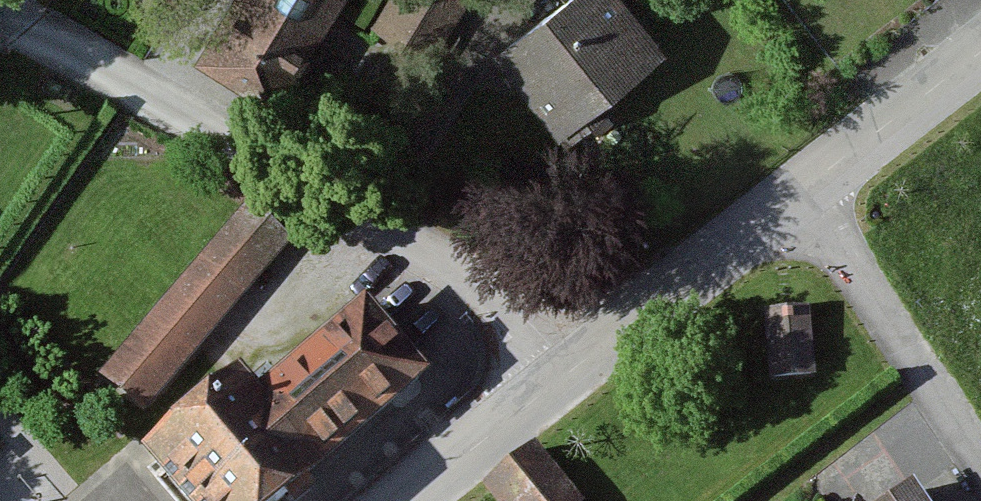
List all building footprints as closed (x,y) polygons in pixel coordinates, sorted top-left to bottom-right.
[(295,101),(352,0),(239,0),(209,53),(295,101)] [(454,43),(474,0),(422,0),(411,23),(454,43)] [(675,56),(628,0),(574,0),(501,60),(570,143),(675,56)] [(103,387),(158,431),(294,262),(239,218),(103,387)] [(813,315),(766,318),(772,390),(818,387),(813,315)] [(372,316),(273,407),(255,388),(155,480),(174,500),(329,500),(344,487),(340,483),(441,391),(372,316)] [(545,461),(495,500),(577,500),(545,461)]
